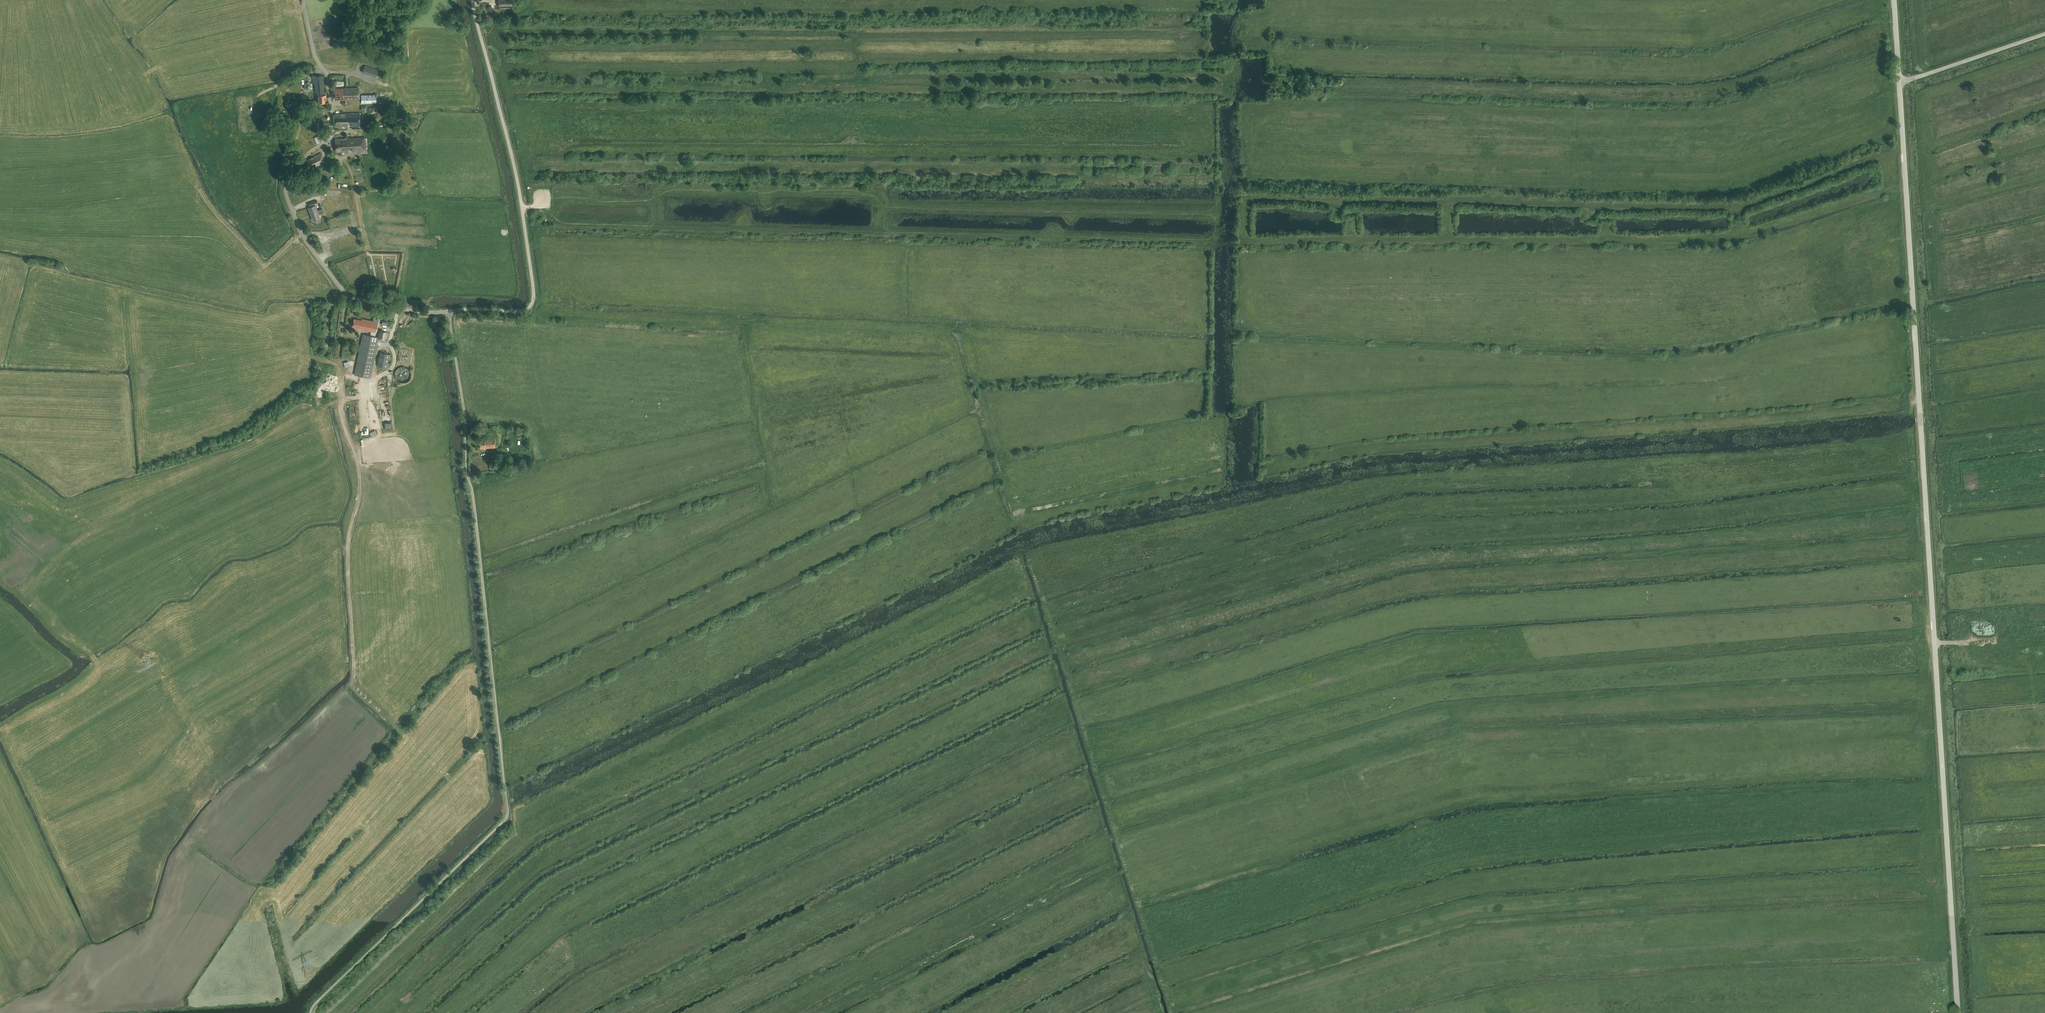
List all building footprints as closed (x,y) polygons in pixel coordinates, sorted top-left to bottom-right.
[(363,72),(376,76),(379,70),(365,65),(363,72)] [(317,93),(317,95),(317,96),(318,103),(326,103),(326,95),(325,95),(323,75),(312,76),(314,93),(317,93)] [(311,77),(307,77),(307,84),(304,85),(304,91),(312,91),(311,77)] [(346,100),(346,88),(334,88),(334,100),(346,100)] [(346,88),(346,100),(359,99),(359,88),(346,88)] [(376,102),(376,94),(361,95),(361,103),(376,102)] [(299,100),(291,101),(292,120),(300,120),(299,100)] [(348,123),(348,113),(344,113),(334,114),(335,127),(341,127),(341,126),(348,126),(348,123)] [(348,113),(348,123),(352,123),(352,126),(360,126),(359,113),(348,113)] [(316,145),(322,143),(320,136),(314,138),(316,145)] [(335,139),(336,152),(349,151),(349,148),(352,147),(352,151),(365,150),(364,137),(345,138),(335,139)] [(310,168),(324,162),(320,153),(305,161),(310,168)] [(360,166),(353,167),(357,185),(364,183),(360,166)] [(315,205),(309,207),(308,207),(313,220),(320,218),(319,214),(324,212),(322,209),(317,210),(315,205)] [(375,336),(379,319),(373,318),(373,321),(362,319),(362,320),(354,318),(352,326),(360,328),(360,329),(371,331),(370,334),(375,336)] [(381,330),(379,339),(386,340),(388,331),(381,330)] [(354,374),(370,378),(378,337),(363,334),(354,374)] [(388,368),(391,354),(380,352),(377,365),(388,368)] [(400,383),(403,383),(405,382),(408,381),(409,379),(410,376),(410,373),(409,371),(407,369),(405,368),(402,367),(399,368),(397,369),(396,371),(395,373),(394,375),(395,378),(396,380),(397,381),(400,383)] [(369,421),(359,421),(360,438),(369,437),(369,421)] [(480,448),(495,447),(494,438),(479,439),(480,448)]
